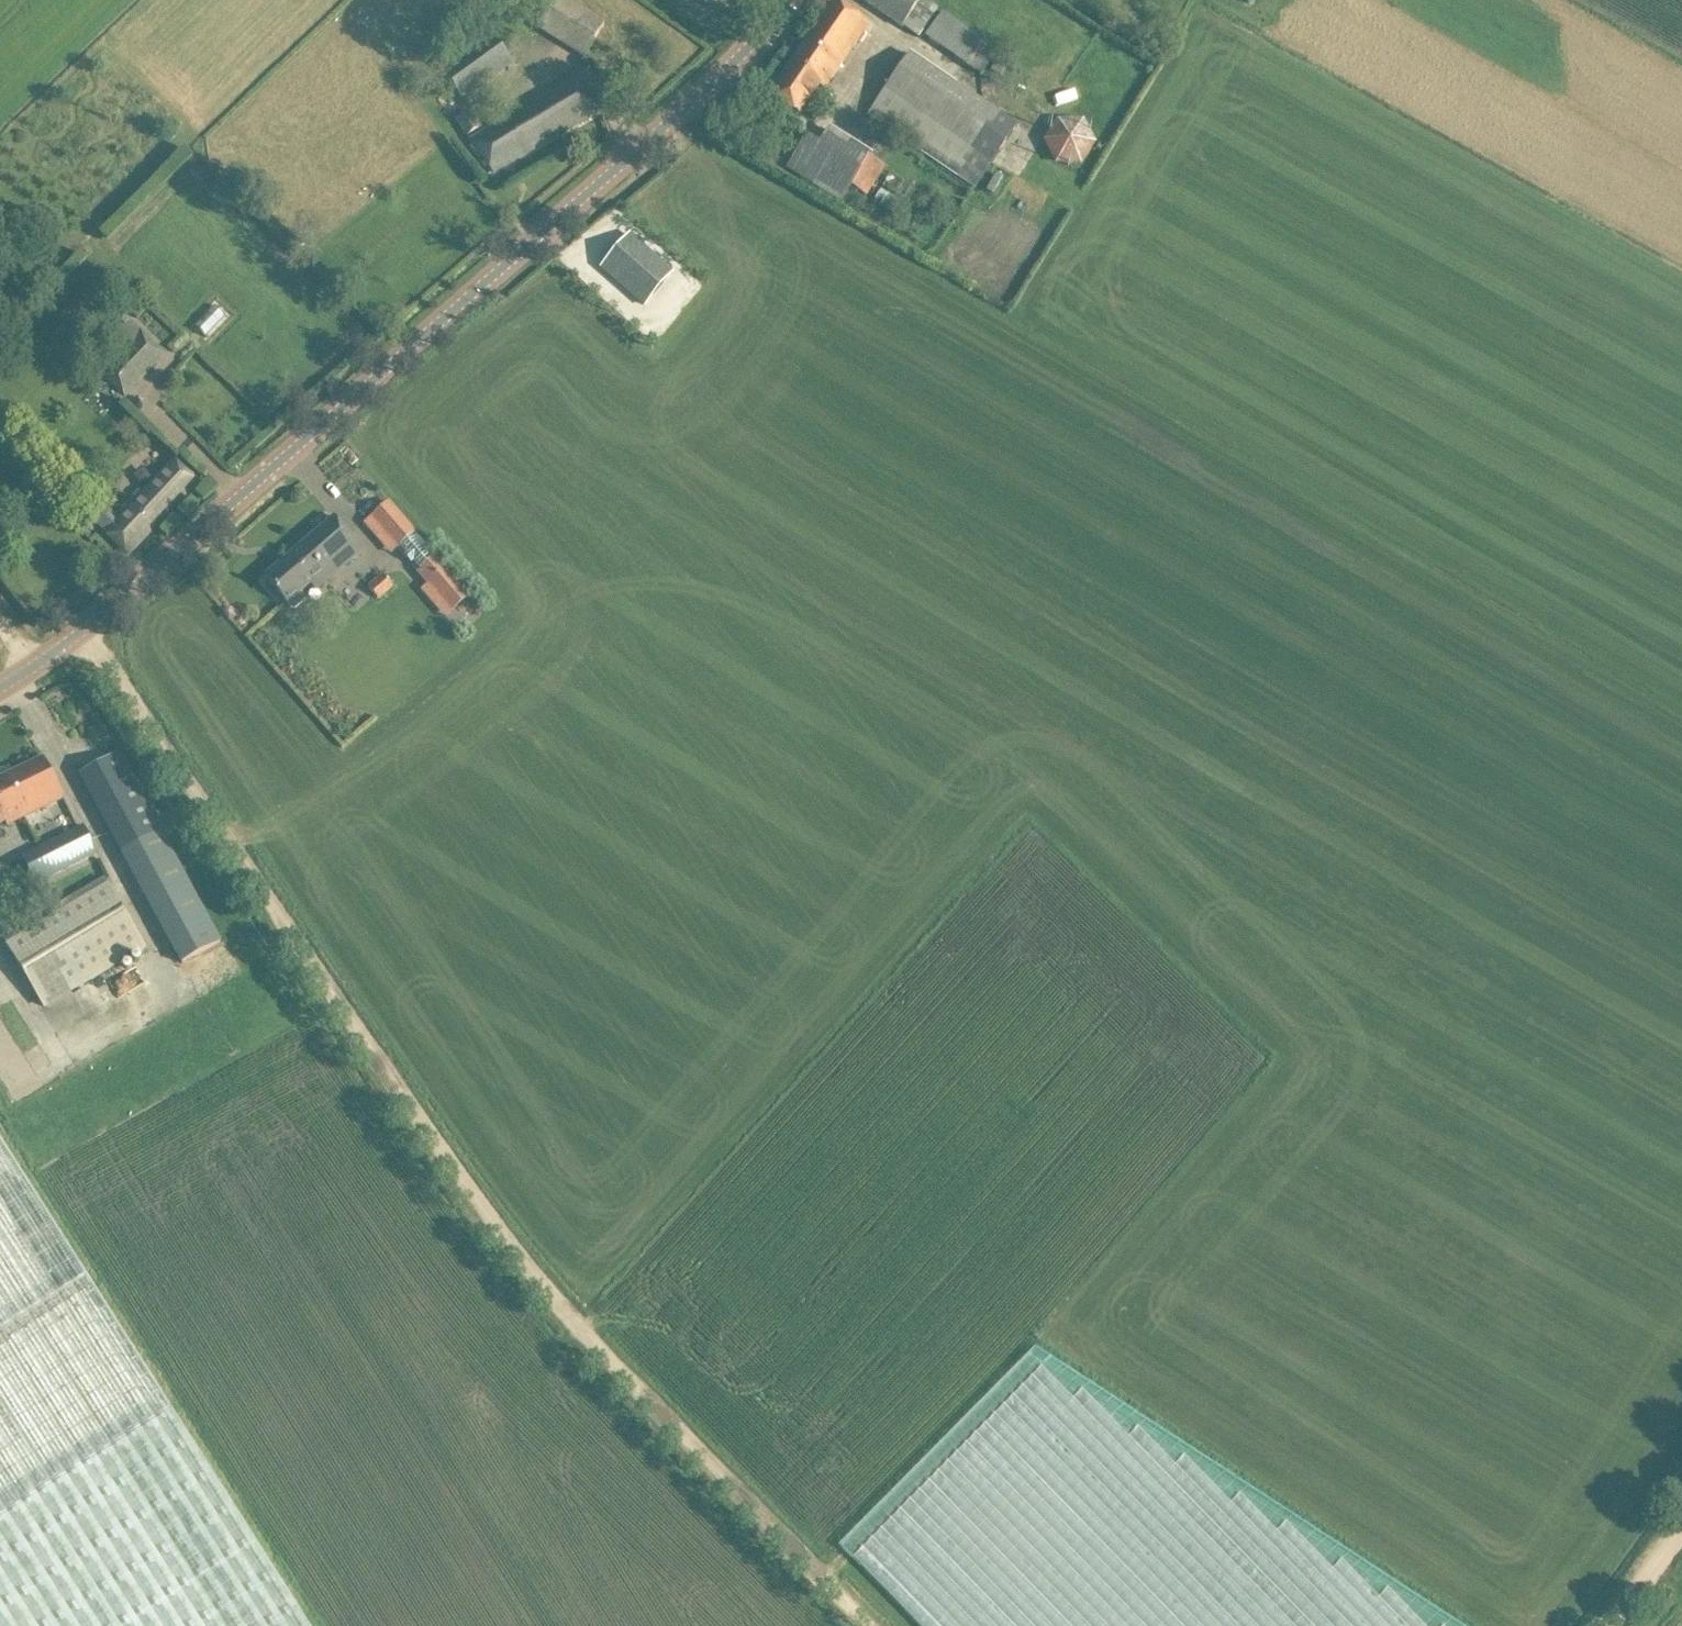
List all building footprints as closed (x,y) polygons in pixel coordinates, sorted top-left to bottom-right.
[(584,56),(604,25),(566,0),(555,0),(538,27),(584,56)] [(902,27),(921,0),(862,0),(902,27)] [(771,95),(798,114),(817,85),(823,89),(868,25),(834,2),(771,95)] [(924,37),(981,77),(1000,50),(943,10),(924,37)] [(435,62),(465,104),(476,97),(472,92),(513,63),(486,25),(435,62)] [(870,114),(976,187),(1018,126),(912,53),(870,114)] [(599,113),(575,77),(470,141),(493,173),(599,113)] [(456,120),(468,136),(480,128),(469,112),(456,120)] [(1078,165),(1098,140),(1062,112),(1037,144),(1064,166),(1070,159),(1078,165)] [(821,142),(808,133),(785,168),(838,201),(871,154),(830,128),(821,142)] [(602,267),(645,304),(673,272),(630,235),(602,267)] [(130,352),(116,367),(120,371),(112,381),(123,392),(158,354),(127,324),(115,337),(130,352)] [(92,520),(112,539),(128,554),(198,481),(176,460),(132,507),(126,501),(115,513),(107,505),(92,520)] [(382,542),(388,537),(440,598),(457,583),(389,504),(366,523),(366,524),(382,542)] [(315,591),(362,550),(335,518),(265,578),(287,604),(288,603),(291,607),(296,607),(302,601),(303,597),(299,593),(310,584),(315,591)] [(383,576),(369,588),(377,598),(392,585),(383,576)] [(80,774),(123,855),(162,834),(119,752),(80,774)] [(44,759),(0,780),(0,826),(6,823),(7,825),(63,798),(44,759)] [(24,858),(36,883),(97,853),(84,827),(24,858)] [(3,938),(45,1008),(146,948),(105,878),(3,938)] [(0,1139),(0,1625),(309,1625),(0,1139)]
